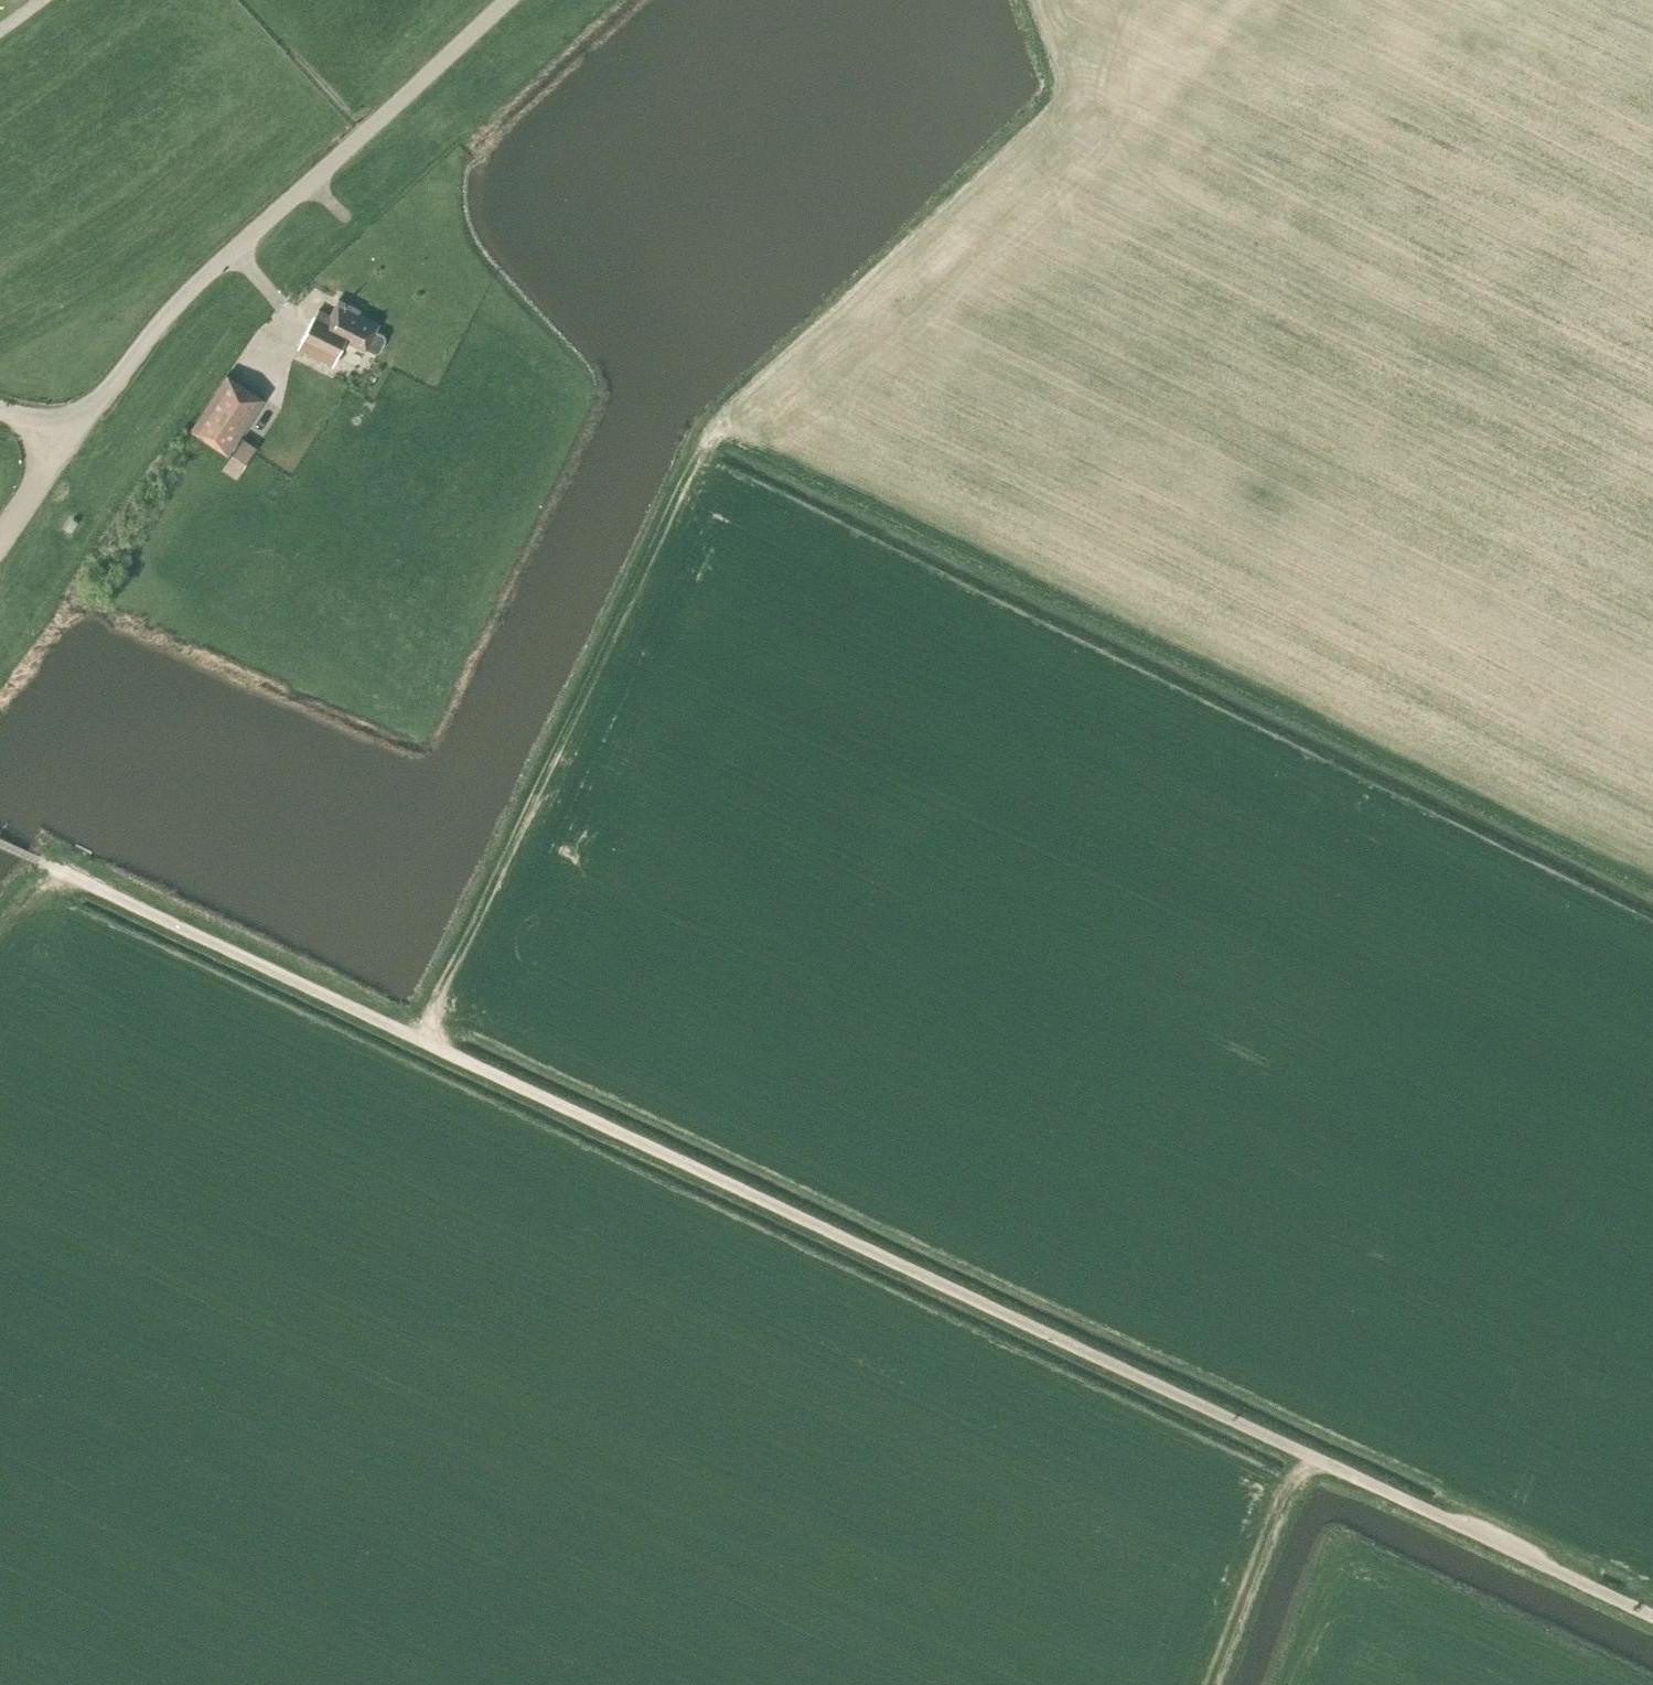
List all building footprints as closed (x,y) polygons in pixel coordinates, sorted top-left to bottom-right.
[(377,323),(357,313),(359,310),(339,299),(330,316),(318,309),(299,346),(332,363),(345,337),(365,347),(375,352),(380,351),(386,339),(384,333),(375,328),(377,323)] [(228,453),(264,398),(227,373),(191,428),(228,453)] [(237,478),(258,446),(243,436),(222,468),(237,478)]
